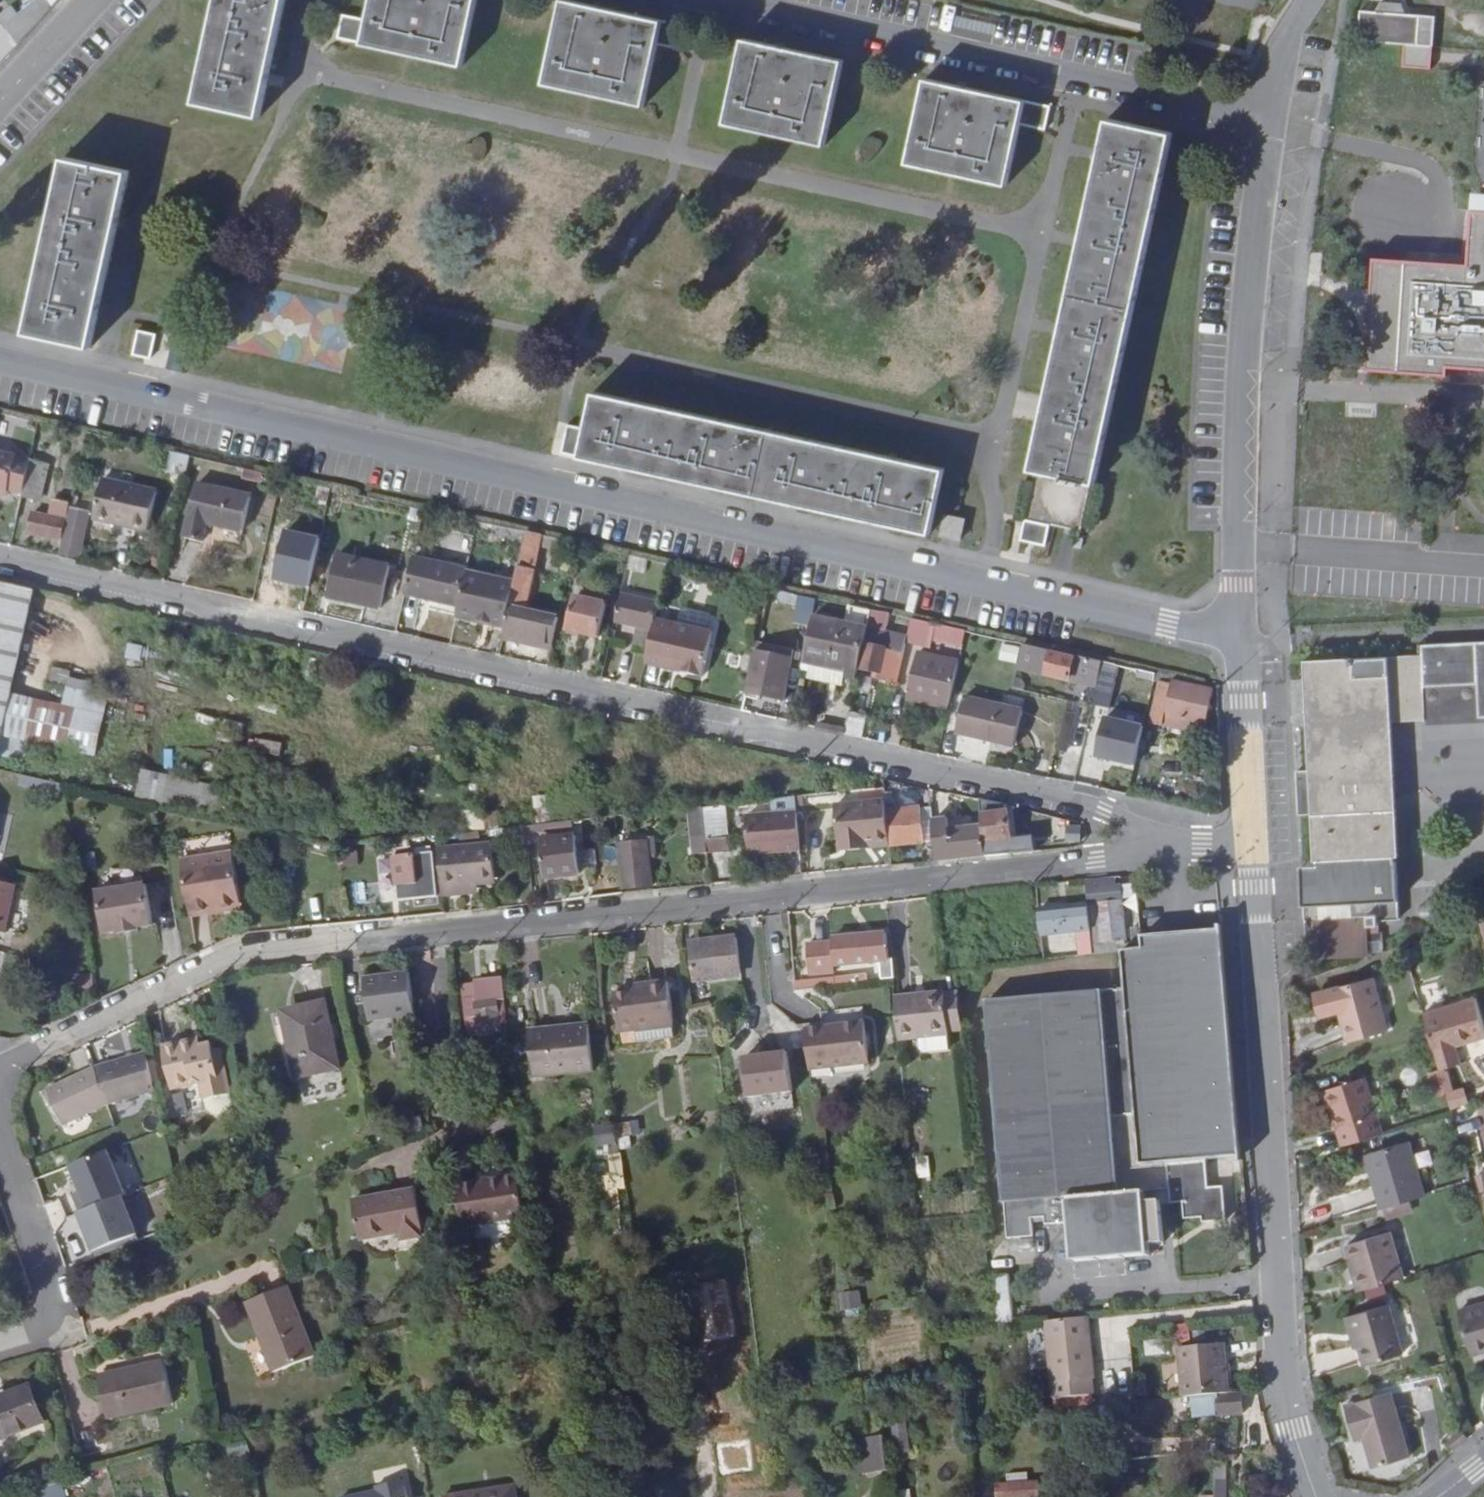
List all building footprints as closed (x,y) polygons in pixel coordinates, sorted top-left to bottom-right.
[(16,45),(51,7),(46,0),(44,0),(7,30),(16,45)] [(200,95),(262,110),(287,0),(222,0),(200,95)] [(478,0),(376,0),(368,38),(464,60),(478,0)] [(664,19),(583,0),(566,0),(548,78),(645,101),(664,19)] [(1381,1),(1375,11),(1406,14),(1402,3),(1381,1)] [(1361,10),(1358,40),(1418,45),(1421,15),(1406,14),(1375,11),(1361,10)] [(2,22),(0,24),(0,62),(16,45),(7,30),(2,22)] [(845,61),(748,38),(729,120),(826,142),(845,61)] [(1008,183),(1026,101),(929,79),(911,161),(1008,183)] [(1031,469),(1095,483),(1174,135),(1111,120),(1102,157),(1083,244),(1063,331),(1044,411),(1031,469)] [(101,306),(131,167),(69,153),(30,330),(92,345),(101,306)] [(1474,212),(1469,266),(1406,262),(1398,371),(1445,375),(1446,366),(1483,368),(1483,213),(1474,212)] [(135,330),(130,356),(147,359),(153,333),(135,330)] [(929,531),(943,468),(593,390),(584,428),(578,453),(929,531)] [(38,420),(25,417),(22,430),(35,433),(38,420)] [(0,450),(0,485),(7,487),(14,453),(0,450)] [(185,477),(189,455),(173,451),(167,473),(185,477)] [(49,460),(31,455),(28,469),(22,496),(37,499),(38,496),(44,497),(51,471),(47,470),(49,460)] [(256,482),(277,486),(279,474),(259,470),(256,482)] [(1088,487),(1035,475),(1027,510),(1081,522),(1088,487)] [(156,491),(103,480),(94,518),(147,529),(156,491)] [(208,520),(216,522),(224,485),(199,480),(187,533),(204,537),(208,520)] [(327,503),(331,486),(319,483),(315,501),(327,503)] [(252,491),(224,485),(216,522),(243,528),(252,491)] [(75,503),(64,553),(81,557),(91,506),(75,503)] [(66,512),(53,510),(50,518),(33,514),(29,533),(60,540),(66,512)] [(958,539),(962,520),(943,516),(939,534),(958,539)] [(528,531),(498,524),(495,538),(525,545),(528,531)] [(553,646),(560,617),(525,608),(540,545),(575,553),(577,542),(528,531),(517,580),(507,625),(505,635),(553,646)] [(415,554),(406,592),(459,603),(466,570),(467,565),(415,554)] [(382,608),(391,567),(339,556),(329,596),(382,608)] [(273,569),(266,600),(298,607),(305,576),(273,569)] [(459,603),(458,607),(492,615),(491,621),(507,625),(517,580),(466,570),(459,603)] [(32,609),(37,587),(0,580),(0,601),(32,609)] [(818,598),(764,586),(762,595),(791,601),(787,619),(812,624),(815,613),(818,598)] [(600,637),(608,605),(574,597),(566,629),(600,637)] [(6,732),(99,753),(107,713),(14,691),(32,609),(0,601),(0,757),(6,732)] [(619,603),(614,627),(653,636),(658,614),(659,612),(619,603)] [(873,621),(908,629),(910,617),(876,609),(873,621)] [(653,636),(649,654),(685,662),(684,667),(705,672),(715,628),(658,614),(653,636)] [(908,629),(906,637),(915,640),(917,634),(930,637),(934,622),(910,617),(908,629)] [(814,618),(804,658),(857,671),(866,630),(814,618)] [(934,622),(930,637),(959,644),(963,629),(934,622)] [(874,670),(879,647),(893,650),(896,638),(873,633),(870,645),(866,644),(861,667),(874,670)] [(1030,644),(1022,642),(1016,667),(1025,669),(1030,644)] [(1319,905),(1355,903),(1355,918),(1320,919),(1318,920),(1319,955),(1370,952),(1371,956),(1383,952),(1381,932),(1369,933),(1368,917),(1369,916),(1382,915),(1382,908),(1381,902),(1400,899),(1394,783),(1392,744),(1391,721),(1406,721),(1427,720),(1426,687),(1479,684),(1480,718),(1483,718),(1483,643),(1423,645),(1423,655),(1421,655),(1307,661),(1308,681),(1317,681),(1319,723),(1311,724),(1313,770),(1316,770),(1317,778),(1313,778),(1319,905)] [(1030,644),(1025,669),(1093,685),(1099,660),(1030,644)] [(141,662),(142,648),(125,646),(124,660),(141,662)] [(749,649),(740,691),(752,694),(777,700),(787,658),(789,649),(779,647),(777,656),(749,649)] [(946,703),(956,659),(915,649),(905,694),(946,703)] [(685,662),(649,654),(648,658),(684,667),(685,662)] [(857,671),(804,658),(801,673),(854,685),(857,671)] [(1093,685),(1089,701),(1103,704),(1112,663),(1099,660),(1093,685)] [(1152,672),(1133,667),(1130,678),(1150,682),(1152,672)] [(1203,732),(1211,688),(1168,680),(1160,725),(1203,732)] [(1426,687),(1427,720),(1480,718),(1479,684),(1426,687)] [(1011,752),(1022,710),(963,694),(951,735),(1011,752)] [(1093,762),(1133,768),(1141,713),(1101,707),(1093,762)] [(865,713),(848,709),(844,731),(860,734),(865,713)] [(1305,771),(1295,772),(1296,814),(1306,814),(1305,771)] [(204,801),(205,780),(137,776),(136,797),(204,801)] [(548,821),(547,796),(532,797),(533,822),(548,821)] [(979,797),(982,824),(985,853),(1008,851),(1007,837),(1008,837),(1006,811),(1003,811),(1003,802),(979,797)] [(707,835),(728,834),(725,801),(704,804),(707,835)] [(708,845),(707,835),(704,804),(691,805),(695,846),(708,845)] [(918,805),(887,808),(890,841),(920,838),(918,805)] [(837,811),(839,842),(881,838),(881,842),(890,841),(887,808),(887,807),(837,811)] [(799,847),(796,809),(746,814),(751,852),(799,847)] [(946,815),(931,816),(935,858),(985,853),(982,824),(947,827),(946,815)] [(437,832),(440,872),(475,869),(496,867),(492,827),(437,832)] [(576,872),(573,834),(537,838),(542,876),(576,872)] [(707,835),(708,845),(728,844),(728,834),(707,835)] [(616,839),(621,886),(647,884),(643,837),(616,839)] [(839,846),(881,842),(881,838),(839,842),(839,846)] [(338,849),(343,868),(358,864),(352,845),(338,849)] [(184,861),(190,903),(242,896),(234,850),(183,857),(184,861)] [(423,880),(434,880),(432,851),(396,854),(398,882),(410,882),(411,898),(424,897),(423,880)] [(174,906),(190,903),(184,861),(168,863),(174,906)] [(440,872),(441,881),(476,877),(475,869),(440,872)] [(1085,902),(1096,901),(1120,899),(1119,887),(1115,888),(1114,875),(1082,878),(1084,895),(1085,902)] [(423,880),(424,897),(435,897),(434,880),(423,880)] [(93,887),(98,928),(114,926),(115,930),(135,927),(135,924),(150,921),(144,881),(93,887)] [(3,934),(14,886),(0,883),(0,933),(3,934)] [(1034,900),(1037,924),(1086,919),(1085,902),(1084,895),(1034,900)] [(243,905),(242,896),(190,903),(191,913),(243,905)] [(1120,899),(1096,901),(1100,939),(1124,937),(1120,899)] [(1432,909),(1442,906),(1440,899),(1431,902),(1432,909)] [(1319,905),(1320,919),(1355,918),(1355,903),(1319,905)] [(1034,928),(1032,905),(1018,906),(1020,929),(1034,928)] [(1221,928),(1139,934),(1141,947),(1222,938),(1221,928)] [(687,945),(690,976),(737,972),(732,934),(717,935),(717,942),(687,945)] [(1161,1249),(1158,1205),(1144,1206),(1143,1191),(1169,1190),(1169,1202),(1175,1202),(1180,1202),(1181,1218),(1199,1217),(1199,1222),(1224,1221),(1221,1185),(1205,1186),(1203,1159),(1221,1158),(1240,1157),(1222,938),(1141,947),(1126,949),(1135,1064),(1110,1065),(1104,991),(987,999),(1006,1238),(1030,1237),(1029,1219),(1043,1218),(1044,1229),(1066,1228),(1070,1267),(1146,1263),(1146,1250),(1161,1249)] [(890,973),(889,956),(881,957),(879,939),(840,942),(841,947),(829,947),(831,975),(843,974),(843,966),(875,963),(876,974),(890,973)] [(1344,1038),(1383,1027),(1368,973),(1313,988),(1320,1012),(1336,1008),(1344,1038)] [(369,1020),(414,1016),(409,975),(365,979),(369,1020)] [(663,980),(645,981),(646,988),(641,988),(642,1007),(664,1004),(663,980)] [(626,983),(626,989),(641,988),(640,981),(626,983)] [(941,988),(945,1033),(956,1032),(951,987),(941,988)] [(610,1010),(642,1007),(641,988),(626,989),(608,990),(610,1010)] [(941,988),(921,990),(926,1036),(945,1033),(941,988)] [(926,1036),(921,990),(892,993),(897,1039),(926,1036)] [(469,1036),(497,1032),(493,993),(465,997),(469,1036)] [(325,999),(307,1003),(308,1015),(282,1020),(293,1075),(339,1067),(332,1036),(339,1034),(337,1021),(330,1021),(325,999)] [(1422,1015),(1428,1034),(1439,1072),(1460,1066),(1455,1047),(1483,1038),(1483,1031),(1475,999),(1422,1015)] [(280,1008),(281,1014),(282,1020),(308,1015),(307,1003),(280,1008)] [(628,1019),(664,1016),(665,1016),(664,1004),(642,1007),(610,1010),(610,1021),(628,1019)] [(285,1076),(293,1075),(282,1020),(281,1014),(275,1015),(285,1076)] [(665,1036),(664,1016),(628,1019),(630,1038),(665,1036)] [(562,1026),(553,1028),(554,1039),(566,1037),(589,1034),(588,1019),(561,1024),(562,1026)] [(804,1029),(805,1037),(809,1068),(868,1062),(864,1022),(804,1029)] [(409,1053),(407,1025),(392,1026),(393,1042),(384,1043),(384,1055),(409,1053)] [(529,1032),(530,1042),(554,1039),(553,1028),(529,1032)] [(594,1066),(589,1034),(566,1037),(572,1069),(594,1066)] [(554,1039),(530,1042),(534,1075),(572,1069),(566,1037),(554,1039)] [(1386,1083),(1391,1082),(1382,1048),(1376,1049),(1386,1083)] [(1397,1102),(1391,1082),(1386,1083),(1376,1049),(1342,1060),(1357,1113),(1397,1102)] [(154,1088),(146,1051),(99,1060),(95,1062),(107,1098),(114,1095),(154,1088)] [(749,1098),(774,1096),(787,1095),(783,1056),(739,1060),(744,1099),(749,1098)] [(107,1098),(95,1062),(46,1085),(62,1120),(107,1098)] [(204,1071),(194,1072),(195,1080),(205,1078),(204,1071)] [(232,1129),(217,1083),(215,1077),(205,1078),(195,1080),(194,1072),(169,1077),(177,1122),(205,1116),(208,1133),(232,1129)] [(232,1129),(234,1129),(226,1081),(217,1083),(232,1129)] [(1461,1091),(1446,1095),(1451,1110),(1466,1104),(1461,1091)] [(774,1096),(749,1098),(751,1113),(774,1111),(774,1096)] [(593,1126),(596,1146),(613,1143),(609,1123),(593,1126)] [(1376,1180),(1370,1182),(1378,1210),(1422,1196),(1407,1141),(1369,1153),(1376,1180)] [(87,1251),(137,1233),(105,1146),(64,1160),(81,1206),(72,1209),(87,1251)] [(1362,1154),(1370,1182),(1376,1180),(1369,1153),(1362,1154)] [(1471,1178),(1472,1182),(1483,1219),(1483,1174),(1471,1178)] [(460,1182),(438,1187),(445,1230),(507,1220),(499,1177),(473,1181),(474,1183),(460,1185),(460,1182)] [(1158,1205),(1169,1202),(1169,1190),(1143,1191),(1144,1206),(1158,1205)] [(327,1208),(335,1246),(375,1238),(377,1245),(396,1241),(394,1232),(397,1232),(388,1194),(327,1208)] [(1426,1210),(1422,1196),(1378,1210),(1382,1223),(1426,1210)] [(1345,1248),(1357,1291),(1401,1278),(1389,1234),(1345,1248)] [(987,1274),(993,1325),(1012,1322),(1006,1271),(987,1274)] [(271,1286),(229,1294),(243,1368),(286,1361),(271,1286)] [(845,1314),(864,1306),(855,1287),(836,1296),(845,1314)] [(1386,1305),(1344,1317),(1359,1365),(1400,1354),(1386,1305)] [(1081,1346),(1080,1316),(1042,1320),(1046,1381),(1090,1378),(1088,1345),(1081,1346)] [(1457,1349),(1469,1391),(1483,1386),(1483,1341),(1457,1349)] [(111,1354),(80,1362),(90,1402),(156,1385),(146,1342),(111,1351),(111,1354)] [(1176,1347),(1180,1397),(1211,1394),(1223,1394),(1220,1345),(1176,1347)] [(35,1413),(23,1384),(0,1394),(0,1424),(35,1413)] [(1211,1394),(1212,1415),(1237,1415),(1237,1393),(1223,1394),(1211,1394)] [(1385,1395),(1340,1407),(1350,1441),(1359,1439),(1368,1470),(1404,1460),(1385,1395)] [(0,1424),(0,1436),(38,1420),(35,1413),(0,1424)] [(908,1454),(903,1417),(887,1419),(891,1456),(908,1454)] [(68,1437),(74,1461),(94,1457),(89,1433),(68,1437)] [(1450,1444),(1455,1451),(1468,1439),(1462,1433),(1450,1444)] [(868,1477),(888,1475),(883,1435),(867,1437),(863,1437),(868,1477)] [(863,1437),(858,1438),(863,1477),(868,1477),(863,1437)] [(62,1479),(34,1488),(36,1496),(67,1496),(62,1479)] [(515,1485),(441,1496),(517,1496),(515,1485)] [(1021,1485),(990,1488),(991,1496),(1022,1496),(1021,1485)] [(1021,1485),(1022,1496),(1033,1496),(1032,1485),(1021,1485)] [(909,1489),(899,1489),(899,1496),(909,1496),(909,1489)]
